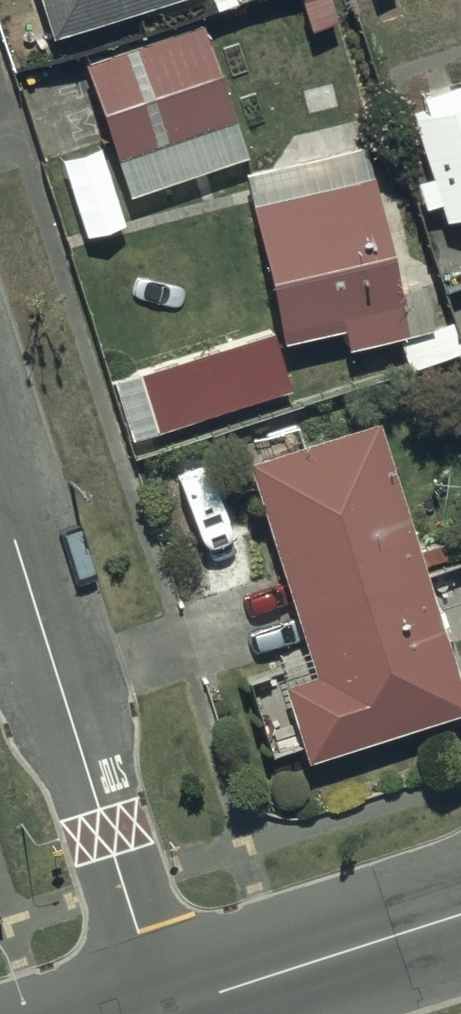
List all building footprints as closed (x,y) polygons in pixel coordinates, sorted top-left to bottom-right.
[(46,37),(160,0),(34,0),(46,37)] [(239,154),(195,26),(78,67),(122,195),(239,154)] [(456,79),(413,93),(419,112),(404,117),(422,173),(407,178),(415,203),(431,198),(437,217),(460,210),(460,92),(456,79)] [(389,287),(359,143),(240,170),(276,338),(336,325),(340,344),(394,333),(402,368),(452,357),(445,326),(426,330),(415,282),(389,287)] [(283,385),(263,329),(107,383),(126,439),(283,385)] [(457,707),(370,417),(240,460),(310,668),(273,680),(300,759),(457,707)]
